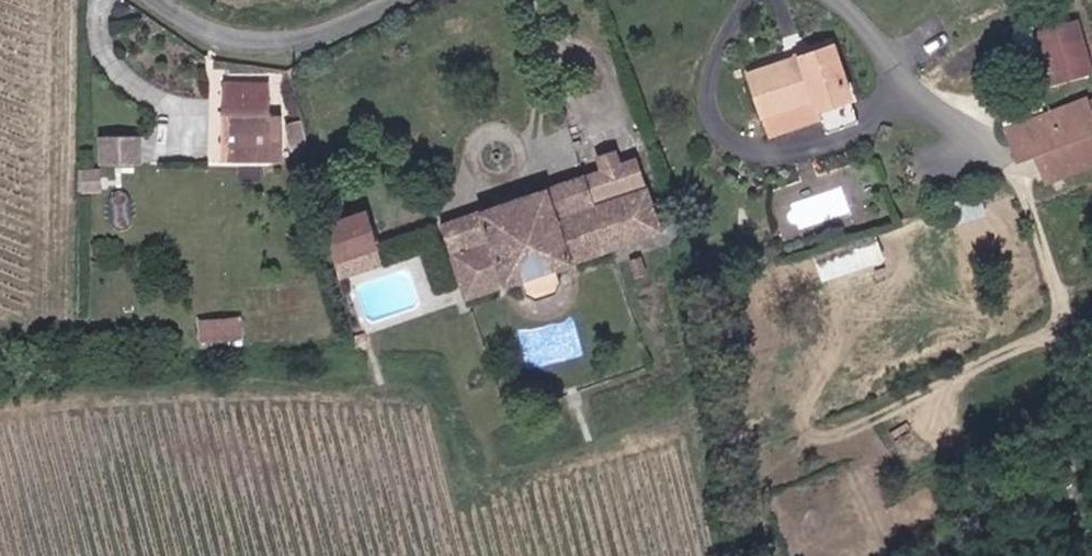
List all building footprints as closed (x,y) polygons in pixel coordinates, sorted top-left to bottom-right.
[(1078,22),(1039,31),(1051,83),(1091,73),(1078,22)] [(817,99),(821,110),(853,100),(835,49),(752,79),(766,117),(817,99)] [(275,84),(231,84),(229,144),(275,141),(274,131),(285,131),(285,111),(276,111),(275,84)] [(825,122),(857,110),(853,100),(821,110),(825,122)] [(1005,129),(1017,160),(1091,134),(1091,115),(1087,101),(1005,129)] [(651,188),(641,161),(626,166),(621,153),(605,159),(609,172),(592,178),(602,205),(651,188)] [(148,180),(148,163),(112,162),(112,179),(148,180)] [(104,189),(104,168),(82,168),(83,189),(104,189)] [(592,176),(448,224),(471,296),(616,246),(592,176)] [(668,228),(654,187),(651,188),(602,205),(616,246),(668,228)] [(372,210),(333,218),(345,269),(384,259),(372,210)] [(825,276),(888,262),(883,239),(820,253),(825,276)] [(245,314),(202,314),(202,339),(245,339),(245,314)]
